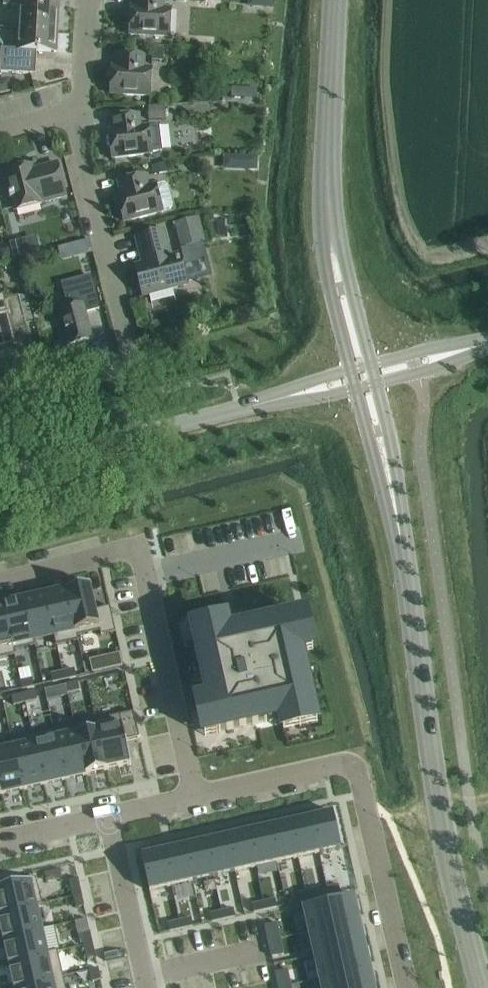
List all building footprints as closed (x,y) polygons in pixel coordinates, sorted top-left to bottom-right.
[(18,28),(57,29),(59,7),(28,6),(29,0),(3,0),(3,5),(19,5),(18,28)] [(169,36),(171,8),(163,8),(164,0),(135,0),(135,7),(131,7),(130,34),(169,36)] [(0,66),(0,71),(30,73),(31,56),(35,54),(35,50),(56,51),(57,29),(18,28),(17,49),(1,48),(0,66)] [(152,60),(163,61),(164,48),(153,47),(152,60)] [(111,93),(150,96),(152,67),(144,67),(145,55),(117,54),(116,66),(112,66),(111,93)] [(0,79),(0,93),(11,90),(8,77),(0,79)] [(258,87),(232,87),(232,97),(258,97),(258,87)] [(164,106),(149,106),(149,119),(165,119),(164,106)] [(152,153),(152,152),(162,151),(159,124),(141,126),(140,114),(111,118),(113,129),(109,130),(112,158),(152,153)] [(66,196),(57,162),(33,168),(32,164),(5,172),(15,210),(42,203),(42,202),(66,196)] [(153,174),(168,171),(166,162),(151,165),(153,174)] [(124,221),(163,211),(162,210),(170,208),(172,203),(167,185),(164,183),(156,185),(156,184),(149,186),(145,174),(118,181),(121,193),(117,194),(124,221)] [(181,248),(185,261),(207,256),(203,242),(207,241),(200,217),(174,224),(181,248)] [(143,295),(186,284),(178,254),(171,256),(165,231),(136,238),(143,263),(136,265),(143,295)] [(39,251),(35,236),(9,242),(13,256),(13,258),(39,251)] [(0,249),(0,252),(2,259),(13,256),(10,246),(0,249)] [(98,308),(90,276),(63,283),(69,307),(58,310),(67,345),(93,338),(86,311),(98,308)] [(33,354),(25,323),(35,321),(28,294),(19,296),(18,296),(4,299),(3,297),(0,298),(0,362),(33,354)] [(91,586),(67,591),(77,635),(100,630),(101,634),(116,631),(110,606),(96,610),(91,586)] [(67,591),(46,596),(55,635),(57,644),(78,639),(77,635),(67,591)] [(46,596),(24,601),(33,640),(55,635),(46,596)] [(24,601),(4,606),(13,650),(34,645),(33,640),(24,601)] [(14,653),(13,650),(4,606),(0,606),(0,657),(14,653)] [(230,616),(187,626),(203,697),(192,700),(202,743),(277,726),(279,737),(323,727),(307,656),(318,653),(308,611),(233,628),(230,616)] [(99,657),(89,659),(92,673),(102,670),(99,657)] [(74,669),(63,671),(64,679),(76,676),(74,669)] [(63,671),(51,674),(52,681),(64,679),(63,671)] [(32,678),(21,681),(23,688),(34,686),(32,678)] [(77,682),(66,685),(67,692),(79,689),(77,682)] [(66,685),(58,687),(60,697),(68,695),(67,692),(66,685)] [(58,687),(44,690),(47,700),(55,697),(60,697),(58,687)] [(36,692),(24,694),(25,701),(37,699),(36,692)] [(24,694),(12,697),(14,704),(25,701),(24,694)] [(133,712),(96,720),(107,770),(131,765),(125,740),(138,737),(133,712)] [(96,720),(74,725),(85,775),(107,770),(96,720)] [(74,725),(54,730),(66,779),(85,775),(74,725)] [(54,730),(34,734),(45,784),(66,779),(54,730)] [(34,734),(12,739),(23,789),(45,784),(34,734)] [(0,742),(0,790),(1,794),(23,789),(12,739),(0,742)] [(333,813),(311,818),(318,852),(340,847),(333,813)] [(311,818),(289,823),(297,857),(318,852),(311,818)] [(289,823),(269,828),(276,861),(297,857),(289,823)] [(269,828),(247,833),(255,866),(276,861),(269,828)] [(247,833),(226,837),(234,871),(255,866),(247,833)] [(226,837),(205,842),(213,875),(234,871),(226,837)] [(205,842),(184,847),(191,880),(213,875),(205,842)] [(184,847),(163,852),(170,885),(191,880),(184,847)] [(163,852),(141,856),(149,890),(170,885),(163,852)] [(77,879),(70,880),(73,894),(80,892),(77,879)] [(0,887),(0,913),(35,905),(40,904),(35,880),(0,887)] [(339,885),(327,887),(329,895),(340,893),(339,885)] [(318,889),(306,892),(308,900),(319,897),(318,889)] [(80,892),(73,894),(76,908),(83,906),(80,892)] [(305,892),(294,894),(296,903),(307,900),(308,900),(306,892),(305,892)] [(354,896),(302,907),(308,932),(359,920),(354,896)] [(275,899),(264,901),(265,910),(277,907),(275,899)] [(264,901),(252,904),(254,912),(265,910),(264,901)] [(0,913),(0,924),(3,938),(40,930),(35,905),(0,913)] [(233,908),(221,911),(223,919),(235,916),(233,908)] [(221,911),(210,913),(212,921),(223,919),(221,911)] [(191,917),(179,920),(181,928),(193,926),(191,917)] [(179,920),(168,923),(170,931),(181,928),(179,920)] [(359,920),(308,932),(313,955),(365,944),(359,920)] [(276,922),(265,925),(267,933),(278,930),(276,922)] [(40,930),(3,938),(8,963),(46,954),(40,930)] [(278,930),(267,933),(268,940),(280,938),(278,930)] [(89,931),(82,933),(85,947),(92,945),(89,931)] [(280,938),(268,940),(270,948),(282,946),(280,938)] [(365,944),(313,955),(318,978),(370,967),(365,944)] [(92,945),(85,947),(88,960),(96,959),(92,945)] [(282,946),(270,948),(272,956),(283,954),(282,946)] [(46,954),(8,963),(14,987),(56,978),(61,976),(55,952),(51,953),(46,954)] [(318,978),(320,987),(375,987),(370,967),(318,978)] [(98,968),(90,969),(93,982),(100,980),(98,968)] [(287,970),(275,972),(277,980),(289,977),(287,970)] [(14,987),(64,987),(61,976),(56,978),(14,987)] [(289,977),(277,980),(279,987),(290,985),(289,977)]
